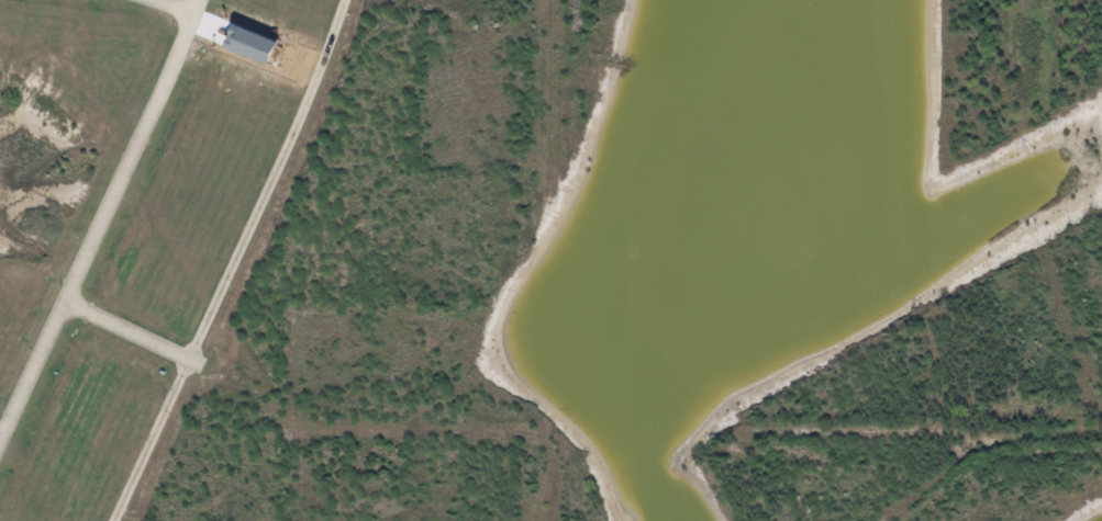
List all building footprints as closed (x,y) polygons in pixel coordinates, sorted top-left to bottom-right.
[(276,44),(231,25),(222,48),(266,67),(276,44)]
